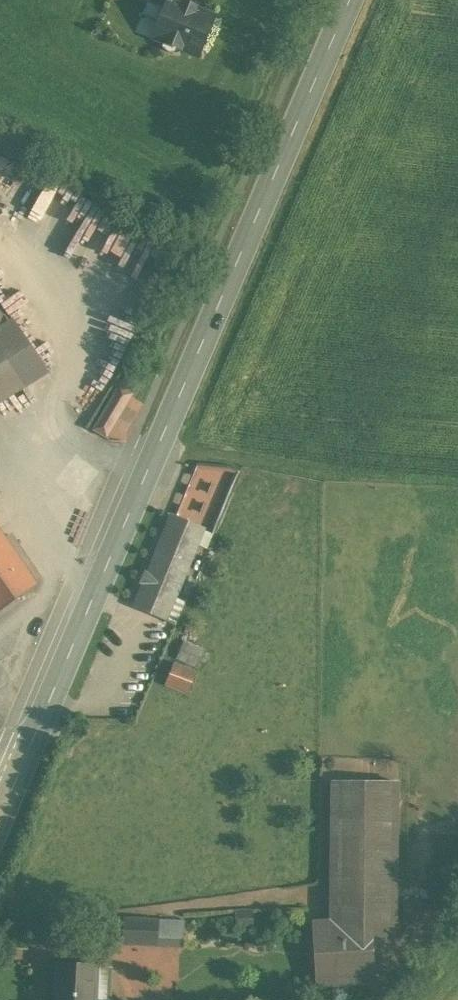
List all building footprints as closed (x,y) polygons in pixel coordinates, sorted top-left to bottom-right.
[(152,4),(166,9),(154,38),(164,42),(162,47),(166,51),(173,54),(179,53),(181,49),(198,56),(214,17),(195,9),(196,5),(183,0),(153,0),(152,4)] [(46,371),(13,322),(8,325),(0,313),(0,402),(46,371)] [(92,430),(106,438),(133,393),(120,385),(92,430)] [(182,510),(218,526),(241,473),(204,458),(182,510)] [(203,530),(172,517),(135,606),(166,619),(203,530)] [(36,585),(34,582),(40,578),(11,535),(4,540),(0,534),(0,609),(36,585)] [(204,628),(189,622),(173,666),(198,675),(204,656),(196,653),(204,628)] [(352,781),(352,782),(334,782),(334,781),(333,781),(333,784),(333,799),(333,803),(333,817),(332,817),(332,822),(333,822),(333,836),(332,836),(332,840),(333,840),(332,855),(332,859),(332,874),(332,878),(332,892),(331,897),(332,897),(332,911),(331,911),(331,915),(332,915),(332,921),(314,923),(318,985),(372,982),(371,960),(394,958),(392,919),(394,919),(394,916),(394,911),(394,897),(395,897),(395,893),(394,892),(394,878),(395,878),(395,874),(394,874),(395,859),(395,855),(395,840),(395,836),(395,822),(395,821),(396,817),(395,817),(395,803),(396,803),(396,798),(395,798),(395,784),(396,784),(396,782),(395,782),(394,782),(378,782),(377,782),(352,781)] [(157,920),(126,919),(125,943),(156,944),(156,938),(157,920)] [(184,922),(157,920),(156,938),(183,940),(184,922)] [(57,964),(55,999),(111,999),(95,999),(97,966),(57,964)]
